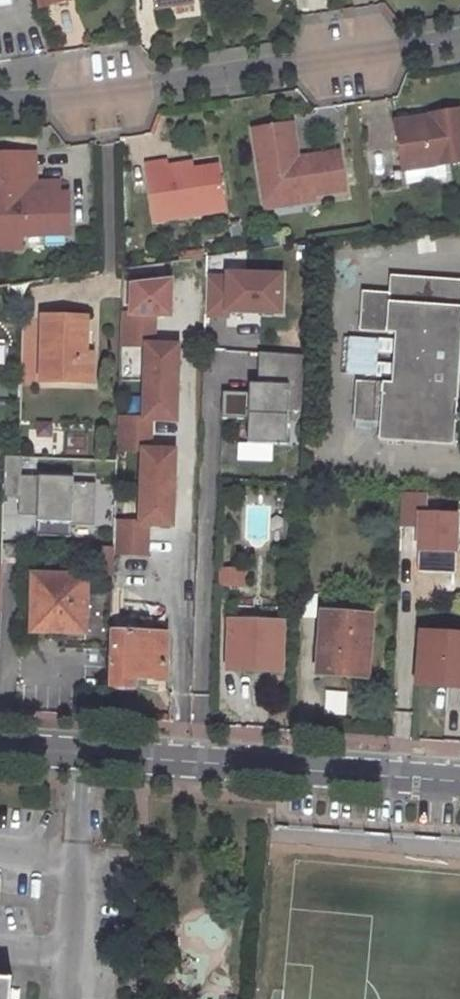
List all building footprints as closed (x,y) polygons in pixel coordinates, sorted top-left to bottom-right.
[(155,10),(175,6),(192,4),(192,0),(153,0),(155,10)] [(177,14),(193,12),(192,4),(175,6),(177,14)] [(459,161),(459,110),(437,113),(438,117),(439,125),(404,130),(410,168),(459,161)] [(438,117),(403,122),(404,130),(439,125),(438,117)] [(268,191),(314,186),(315,191),(349,187),(343,150),(310,154),(311,158),(303,159),(297,121),(259,126),(268,191)] [(22,245),(22,231),(22,221),(71,222),(71,197),(61,197),(61,188),(60,179),(37,179),(37,184),(26,184),(25,150),(0,150),(0,244),(22,245)] [(37,179),(36,150),(25,150),(26,184),(37,184),(37,179)] [(156,216),(226,206),(220,170),(185,175),(183,161),(168,163),(168,158),(148,161),(156,216)] [(194,159),(183,161),(185,175),(220,170),(219,161),(196,164),(194,159)] [(269,201),(309,196),(316,195),(315,191),(314,186),(268,191),(269,201)] [(71,188),(68,188),(61,188),(61,197),(71,197),(71,188)] [(22,231),(70,231),(71,222),(22,221),(22,231)] [(283,314),(284,274),(227,272),(227,276),(208,275),(207,318),(228,319),(228,312),(283,314)] [(389,272),(388,290),(362,289),(360,328),(394,330),(392,380),(357,379),(354,419),(379,421),(379,439),(453,442),(455,407),(459,407),(459,276),(389,272)] [(130,315),(154,316),(170,317),(171,281),(131,286),(130,315)] [(130,315),(122,315),(121,346),(147,347),(144,421),(118,420),(117,451),(143,452),(140,524),(115,523),(114,548),(114,554),(145,554),(146,524),(168,525),(169,507),(172,507),(173,469),(170,469),(170,452),(149,452),(150,421),(175,422),(176,402),(172,402),(173,366),(177,366),(178,347),(153,346),(154,316),(130,315)] [(42,317),(41,384),(80,385),(81,352),(87,352),(87,318),(42,317)] [(81,352),(80,385),(93,385),(94,352),(87,352),(81,352)] [(303,411),(304,356),(260,353),(259,385),(250,385),(249,394),(223,393),(223,418),(249,418),(249,443),(287,444),(289,410),(303,411)] [(19,515),(36,516),(37,477),(20,476),(21,458),(4,457),(3,497),(20,498),(19,515)] [(72,524),(73,483),(74,479),(37,477),(36,516),(36,523),(72,524)] [(95,484),(73,483),(72,524),(93,525),(95,484)] [(420,513),(419,553),(459,555),(459,514),(420,513)] [(72,524),(36,523),(35,535),(71,537),(72,524)] [(114,548),(97,548),(96,577),(113,577),(114,554),(114,548)] [(86,579),(32,576),(32,600),(38,600),(37,629),(59,629),(59,634),(66,634),(85,634),(86,594),(86,579)] [(109,595),(86,594),(85,634),(66,634),(66,648),(107,649),(109,595)] [(38,600),(32,600),(31,633),(59,634),(59,629),(37,629),(38,600)] [(154,617),(113,615),(113,632),(116,632),(114,685),(136,686),(136,680),(168,681),(170,634),(158,633),(158,626),(154,617)] [(368,618),(321,616),(319,673),(366,675),(368,618)] [(281,624),(232,624),(230,672),(279,673),(281,624)] [(426,636),(424,678),(459,681),(459,639),(426,636)] [(0,978),(0,998),(10,998),(11,979),(0,978)]
